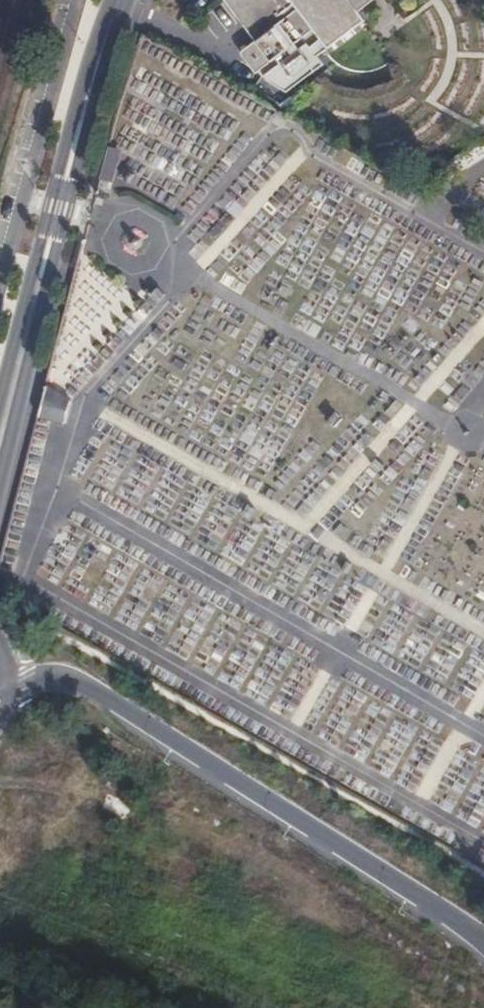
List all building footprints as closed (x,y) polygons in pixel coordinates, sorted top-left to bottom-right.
[(271,62),(303,38),(310,48),(321,40),(327,49),(365,20),(359,11),(373,0),(225,0),(271,62)] [(64,423),(72,401),(50,394),(43,415),(64,423)]
